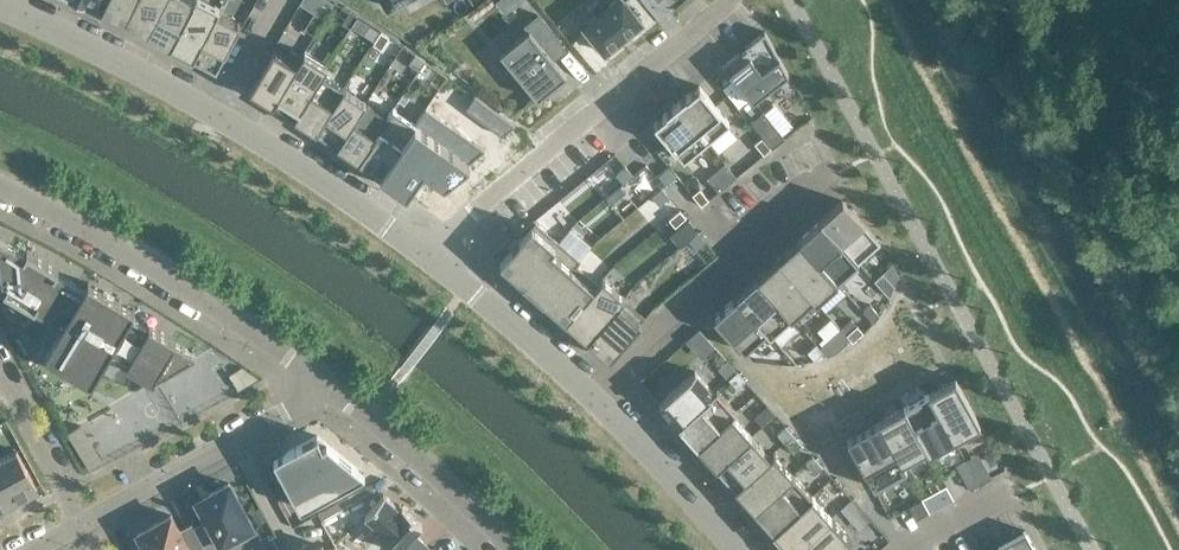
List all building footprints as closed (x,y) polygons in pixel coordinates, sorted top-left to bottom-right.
[(106,0),(81,0),(82,0),(84,2),(86,3),(86,2),(99,9),(101,10),(102,9),(102,8),(106,0)] [(101,10),(124,21),(125,20),(135,0),(106,0),(102,8),(102,9),(101,10)] [(124,21),(147,33),(164,0),(135,0),(124,21)] [(147,33),(170,45),(194,0),(164,0),(147,33)] [(207,0),(194,0),(170,45),(192,57),(217,11),(218,12),(220,7),(207,0)] [(299,3),(313,12),(303,29),(313,35),(334,2),(330,0),(301,0),(299,3)] [(639,22),(641,20),(640,19),(624,0),(615,0),(584,26),(590,33),(586,36),(598,50),(602,47),(603,49),(604,51),(606,49),(617,40),(618,40),(628,31),(639,22)] [(217,11),(192,57),(216,70),(241,24),(218,12),(217,11)] [(500,53),(537,99),(566,75),(550,55),(563,45),(537,14),(523,25),(527,30),(500,53)] [(370,24),(363,34),(374,41),(380,31),(370,24)] [(787,73),(764,30),(745,46),(747,49),(741,54),(738,52),(722,65),(752,102),(787,73)] [(380,31),(373,43),(381,48),(389,36),(380,31)] [(273,48),(249,89),(272,103),(297,63),(273,48)] [(321,72),(326,64),(325,64),(325,63),(324,63),(323,62),(322,62),(322,61),(321,61),(320,61),(320,60),(319,60),(319,59),(318,59),(317,59),(317,58),(316,58),(315,57),(314,57),(314,56),(313,56),(312,56),(312,55),(311,55),(311,54),(310,54),(309,54),(309,53),(308,53),(307,52),(306,52),(306,51),(305,51),(304,51),(304,50),(297,63),(272,103),(294,117),(321,72)] [(415,54),(409,63),(419,70),(425,60),(415,54)] [(321,72),(294,117),(315,130),(344,86),(321,72)] [(688,94),(688,93),(676,103),(706,140),(729,121),(699,85),(688,94)] [(366,101),(344,86),(315,130),(337,144),(366,101)] [(474,95),(465,108),(502,135),(515,125),(474,95)] [(366,101),(337,144),(358,159),(387,115),(366,101)] [(706,140),(676,103),(663,113),(664,114),(653,122),(683,159),(706,140)] [(379,173),(414,123),(392,107),(387,115),(358,159),(379,173)] [(763,111),(751,121),(772,147),(785,138),(763,111)] [(414,123),(379,173),(406,192),(423,167),(443,182),(469,161),(414,123)] [(770,147),(761,136),(753,142),(762,153),(770,147)] [(625,165),(616,173),(624,182),(633,175),(625,165)] [(667,167),(658,174),(666,183),(675,176),(667,167)] [(661,187),(652,195),(659,204),(668,196),(661,187)] [(707,199),(698,188),(691,194),(700,205),(707,199)] [(842,200),(820,220),(858,262),(880,242),(842,200)] [(679,209),(670,217),(676,225),(686,217),(679,209)] [(820,220),(799,239),(837,281),(858,262),(820,220)] [(522,282),(558,241),(535,221),(518,242),(515,239),(508,247),(511,249),(500,263),(522,282)] [(697,231),(688,238),(697,248),(705,241),(697,231)] [(103,290),(88,281),(84,288),(57,272),(58,270),(26,251),(25,253),(0,239),(0,275),(3,290),(3,291),(35,309),(62,325),(45,355),(91,382),(109,353),(126,363),(153,379),(155,380),(196,354),(175,342),(176,340),(149,324),(148,326),(130,316),(134,309),(120,300),(103,290)] [(837,281),(799,239),(777,258),(812,297),(815,301),(837,281)] [(558,241),(522,282),(543,301),(576,264),(579,260),(558,241)] [(777,258),(756,277),(791,316),(812,297),(777,258)] [(576,264),(543,301),(565,319),(597,283),(576,264)] [(882,272),(874,280),(889,298),(895,285),(882,272)] [(597,283),(565,319),(586,338),(622,297),(624,295),(602,277),(597,283)] [(791,316),(756,277),(735,296),(766,331),(770,335),(791,316)] [(766,331),(735,296),(713,316),(744,351),(766,331)] [(622,297),(586,338),(609,358),(645,316),(622,297)] [(870,304),(863,310),(873,322),(879,315),(870,304)] [(846,334),(852,341),(863,332),(857,325),(846,334)] [(823,352),(819,347),(816,343),(806,352),(814,360),(823,352)] [(727,361),(720,367),(729,377),(736,371),(727,361)] [(257,378),(242,367),(229,374),(238,389),(257,378)] [(694,371),(659,402),(678,424),(713,392),(694,371)] [(980,424),(955,378),(928,393),(953,438),(980,424)] [(736,410),(717,389),(713,392),(678,424),(697,445),(732,413),(736,410)] [(926,448),(928,452),(953,438),(928,393),(903,406),(926,448)] [(774,413),(768,406),(758,416),(764,423),(774,413)] [(878,420),(901,462),(902,461),(926,448),(903,406),(878,420)] [(716,466),(751,434),(732,413),(697,445),(716,466)] [(846,437),(873,487),(906,469),(902,461),(901,462),(878,420),(846,437)] [(785,426),(777,433),(785,442),(793,435),(785,426)] [(273,458),(300,508),(364,473),(317,434),(273,458)] [(769,455),(751,434),(716,466),(735,487),(770,455),(769,455)] [(804,464),(805,462),(812,456),(806,448),(797,456),(804,464)] [(13,505),(26,499),(23,495),(37,487),(16,450),(0,459),(0,480),(12,501),(11,501),(13,505)] [(769,455),(770,455),(735,487),(754,508),(793,474),(774,452),(773,452),(769,455)] [(812,456),(805,462),(815,473),(822,466),(812,456)] [(980,467),(971,472),(978,484),(987,480),(980,467)] [(754,508),(773,530),(812,495),(793,474),(754,508)] [(11,501),(12,501),(0,480),(0,507),(11,501)] [(229,482),(197,500),(220,544),(226,541),(228,543),(231,545),(247,536),(249,532),(247,529),(253,526),(229,482)] [(430,548),(413,533),(422,524),(402,506),(400,508),(383,493),(364,514),(381,529),(376,534),(394,549),(426,549),(430,548)] [(812,495),(773,530),(791,549),(793,549),(831,516),(812,495)] [(857,505),(851,498),(842,506),(848,513),(857,505)] [(916,518),(928,511),(921,499),(909,506),(916,518)] [(251,512),(257,523),(265,518),(259,507),(251,512)] [(137,532),(147,549),(190,549),(171,514),(137,532)] [(831,516),(793,549),(838,549),(851,538),(831,516)] [(1024,529),(987,549),(1036,549),(1024,529)]
